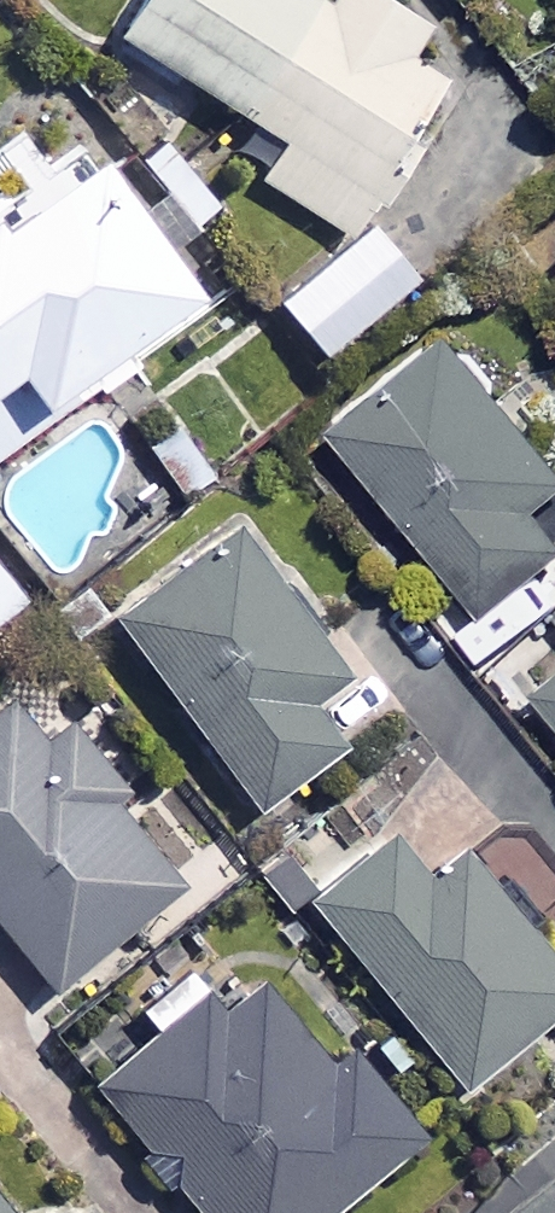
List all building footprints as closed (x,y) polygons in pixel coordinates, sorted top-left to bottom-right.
[(117,22),(284,131),(259,169),(348,227),(449,73),(404,43),(424,13),(404,0),(132,0),(117,22)] [(134,356),(112,326),(182,274),(82,137),(0,197),(0,454),(134,356)] [(417,270),(371,217),(279,296),(325,350),(417,270)] [(446,329),(330,424),(480,606),(545,553),(554,566),(554,410),(530,430),(446,329)] [(339,659),(233,516),(112,607),(256,800),(338,739),(300,688),(339,659)] [(0,560),(0,605),(22,587),(0,560)] [(535,686),(554,712),(554,671),(535,686)] [(16,681),(0,694),(0,924),(47,982),(176,877),(16,681)] [(383,819),(300,889),(458,1075),(554,993),(554,950),(458,835),(422,865),(383,819)] [(185,956),(133,998),(152,1022),(88,1075),(201,1212),(312,1212),(417,1126),(345,1039),(324,1056),(258,976),(224,1004),(185,956)] [(0,1189),(0,1212),(20,1212),(0,1189)]
